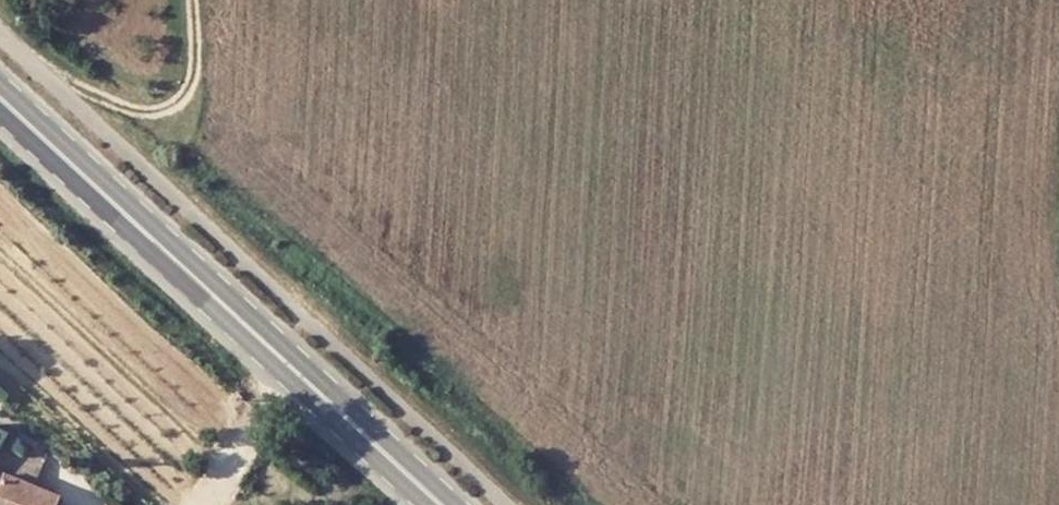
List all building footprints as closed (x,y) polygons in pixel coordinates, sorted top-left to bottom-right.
[(0,477),(32,486),(37,469),(26,466),(30,453),(12,447),(0,477)] [(0,477),(0,504),(54,504),(57,495),(32,486),(0,477)]
